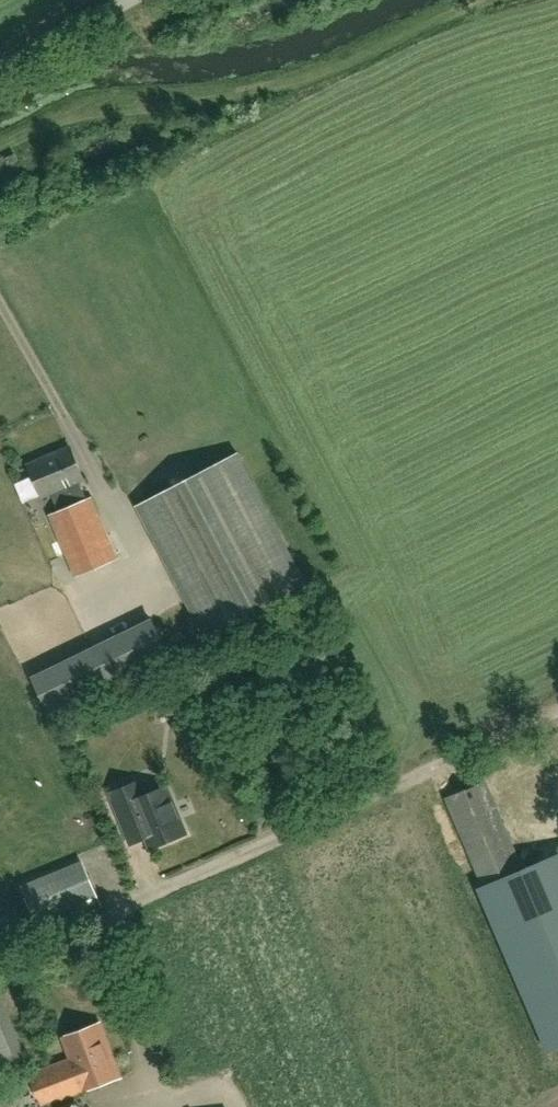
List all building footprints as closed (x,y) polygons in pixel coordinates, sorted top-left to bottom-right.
[(75,578),(117,559),(90,497),(82,501),(75,483),(84,479),(70,448),(29,466),(42,498),(59,490),(67,507),(48,516),(75,578)] [(238,452),(137,506),(210,643),(311,588),(238,452)] [(152,621),(34,679),(53,719),(172,661),(152,621)] [(481,882),(476,884),(548,1052),(557,1047),(557,855),(523,869),(486,781),(446,798),(481,882)] [(138,783),(128,787),(111,793),(132,843),(147,837),(151,847),(185,833),(166,787),(143,797),(138,783)] [(101,904),(89,874),(68,883),(81,913),(101,904)] [(21,1071),(0,1017),(0,1079),(21,1071)] [(121,1077),(101,1023),(63,1037),(71,1058),(0,1086),(0,1106),(45,1106),(121,1077)]
